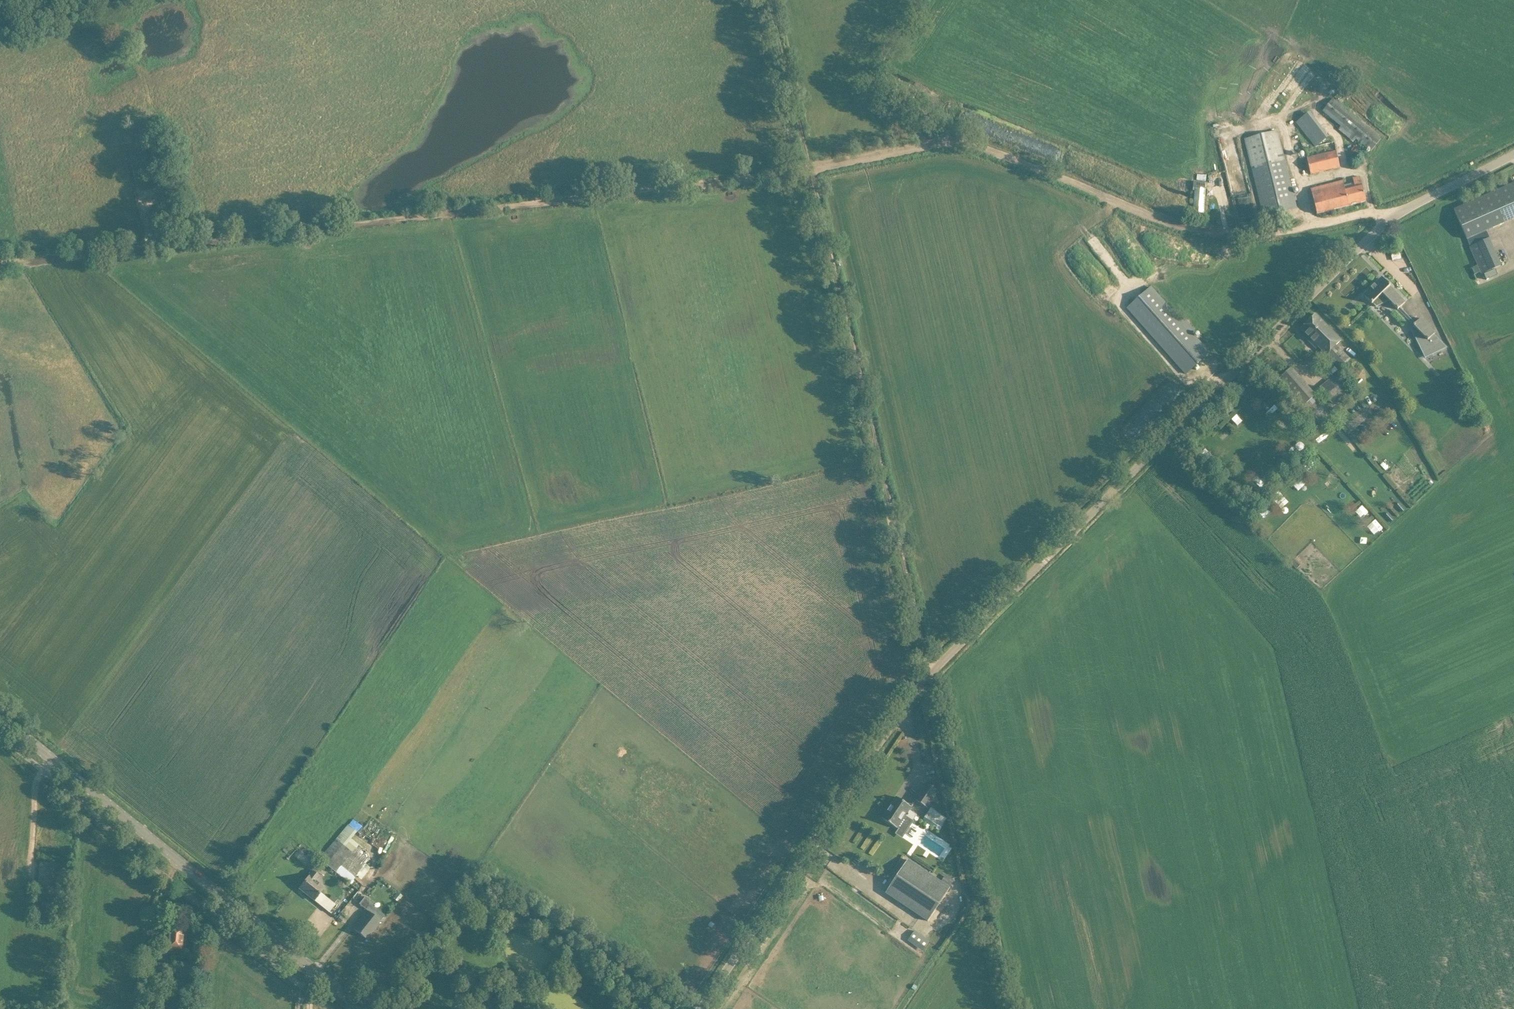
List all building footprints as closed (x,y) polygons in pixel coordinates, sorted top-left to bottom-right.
[(1332,100),(1322,111),(1371,152),(1380,140),(1332,100)] [(1296,122),(1315,147),(1320,146),(1329,137),(1310,112),(1296,122)] [(1276,130),(1244,138),(1264,217),(1296,208),(1276,130)] [(1336,151),(1306,158),(1310,174),(1340,168),(1336,151)] [(1310,189),(1314,205),(1317,214),(1366,202),(1359,177),(1352,179),(1354,187),(1345,190),(1343,181),(1310,189)] [(1458,219),(1467,240),(1513,219),(1513,184),(1454,210),(1458,219)] [(1195,187),(1193,211),(1204,212),(1205,187),(1195,187)] [(1489,238),(1469,247),(1481,275),(1501,266),(1489,238)] [(1393,260),(1401,258),(1398,248),(1390,250),(1393,260)] [(1381,283),(1379,280),(1363,295),(1372,304),(1372,303),(1376,307),(1377,307),(1376,306),(1388,300),(1398,310),(1405,302),(1390,287),(1390,286),(1384,279),(1383,280),(1384,280),(1381,283)] [(1151,288),(1128,308),(1186,374),(1209,353),(1151,288)] [(1316,314),(1301,329),(1306,334),(1304,336),(1309,341),(1311,339),(1318,346),(1326,355),(1340,369),(1351,359),(1337,345),(1341,340),(1316,314)] [(1435,333),(1420,318),(1413,326),(1414,327),(1411,330),(1412,330),(1425,358),(1445,348),(1446,348),(1434,335),(1435,333)] [(1322,404),(1291,368),(1275,382),(1299,409),(1297,411),(1298,413),(1300,411),(1306,418),(1322,404)] [(1336,374),(1319,388),(1332,403),(1349,389),(1336,374)] [(1237,426),(1245,419),(1238,412),(1231,419),(1237,426)] [(938,791),(926,783),(915,800),(927,808),(938,791)] [(912,807),(897,797),(882,819),(897,829),(906,816),(913,821),(917,815),(910,810),(912,807)] [(931,808),(926,816),(941,826),(946,819),(931,808)] [(335,839),(319,859),(350,884),(356,876),(357,874),(362,878),(370,868),(364,864),(352,854),(357,847),(359,846),(351,839),(357,832),(348,825),(335,839)] [(909,860),(886,893),(928,921),(950,888),(909,860)] [(309,876),(305,881),(299,889),(319,905),(326,897),(320,893),(324,888),(315,881),(319,876),(313,872),(310,876),(309,876)] [(368,912),(354,929),(366,939),(380,921),(368,912)] [(171,924),(170,934),(170,938),(167,938),(166,952),(184,954),(187,926),(171,924)] [(169,976),(167,987),(174,988),(173,994),(180,994),(182,978),(169,976)] [(162,1008),(179,1008),(180,997),(163,996),(162,1008)]
